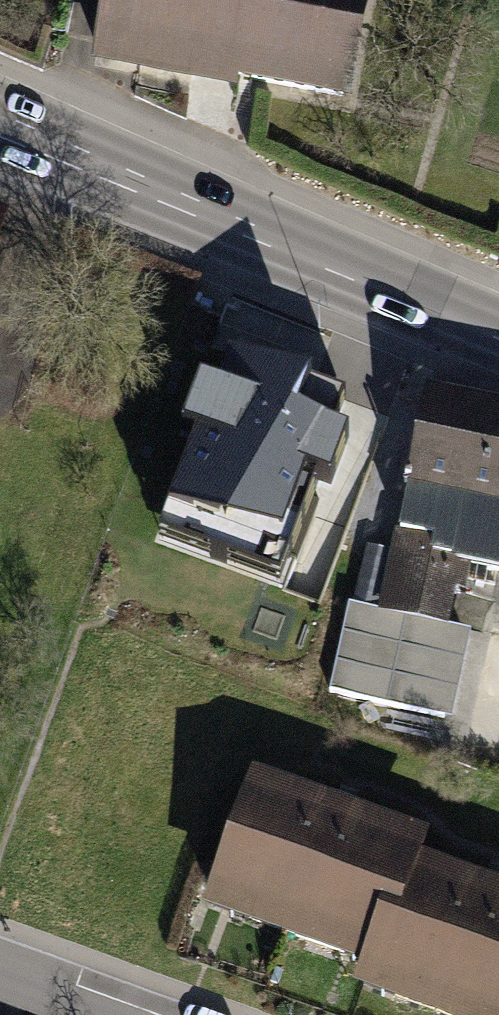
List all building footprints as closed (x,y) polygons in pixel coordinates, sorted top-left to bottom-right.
[(95,64),(247,92),(249,80),(360,101),(379,0),(107,0),(95,64)] [(341,386),(231,347),(220,375),(202,369),(183,418),(197,423),(160,527),(278,569),(316,465),(330,470),(346,425),(329,418),(341,386)] [(427,393),(407,488),(498,507),(498,408),(427,393)] [(407,488),(396,530),(435,538),(432,555),(472,563),(498,570),(498,507),(407,488)] [(435,538),(396,530),(378,614),(448,629),(456,590),(466,592),(472,563),(432,555),(435,538)] [(448,629),(378,614),(361,692),(432,707),(448,629)] [(258,774),(210,913),(365,967),(360,982),(454,1014),(498,1014),(498,889),(429,865),(439,837),(258,774)]
